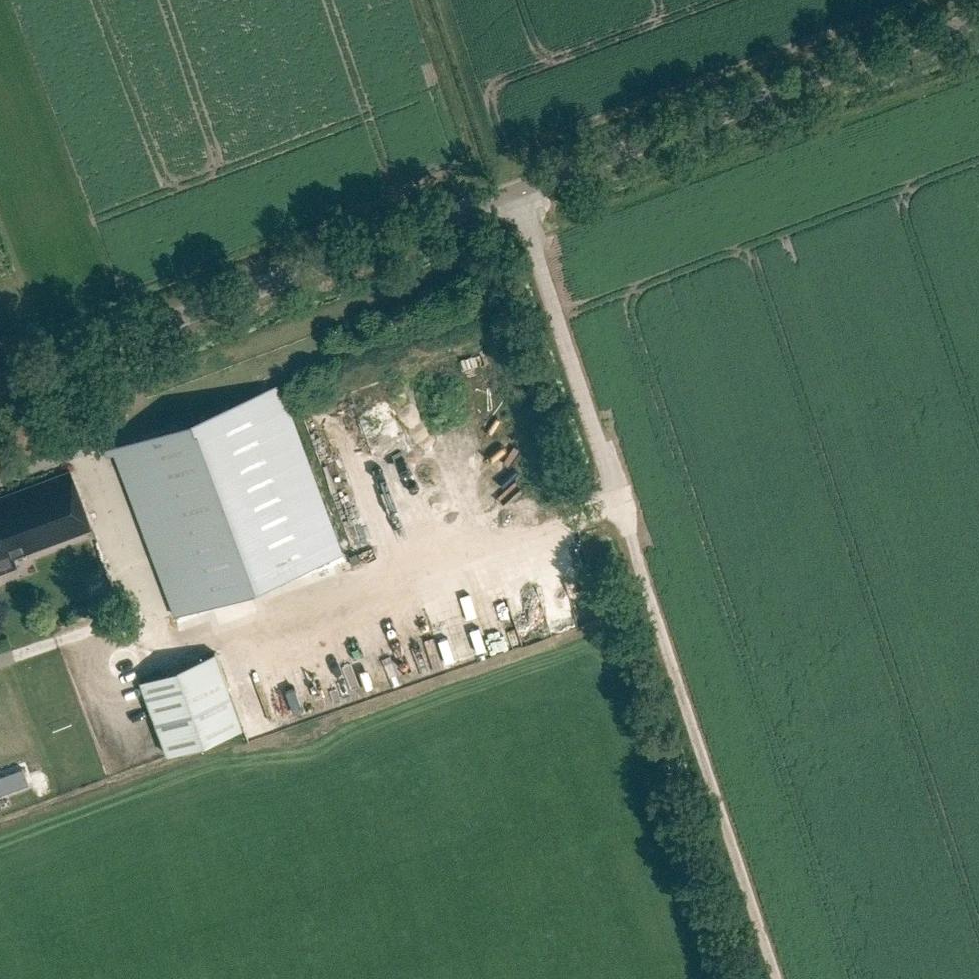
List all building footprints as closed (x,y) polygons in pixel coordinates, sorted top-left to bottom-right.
[(345,553),(283,389),(114,453),(175,615),(241,590),(242,591),(345,553)] [(0,497),(0,561),(1,563),(92,529),(71,471),(0,497)] [(452,670),(486,661),(473,616),(439,626),(452,670)] [(243,727),(215,652),(138,680),(166,755),(243,727)]
